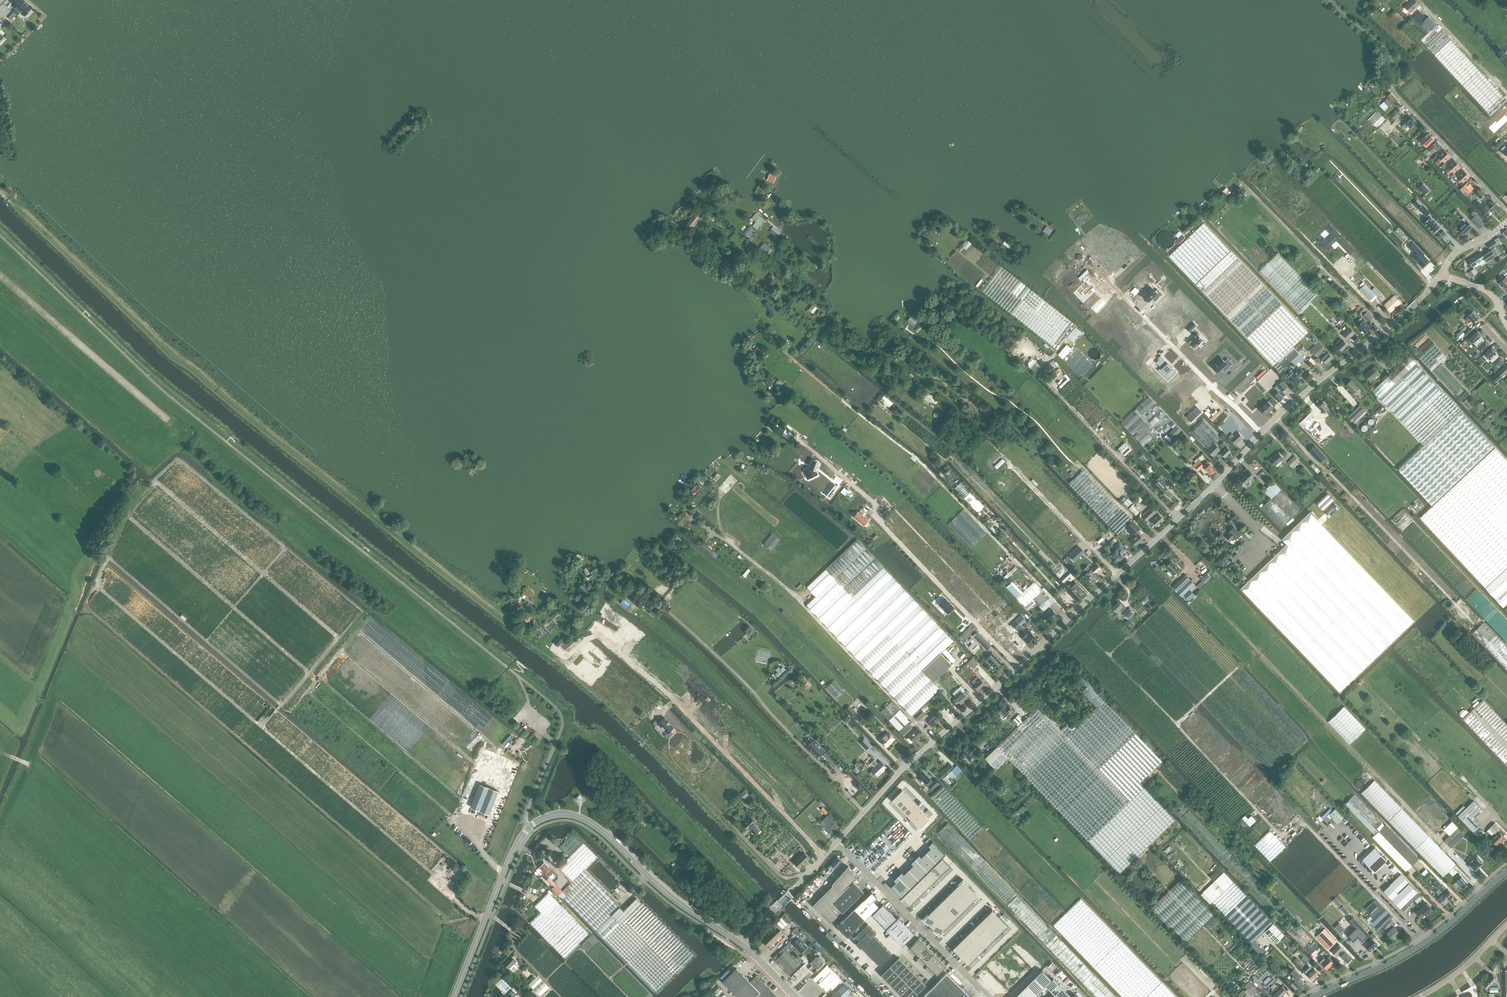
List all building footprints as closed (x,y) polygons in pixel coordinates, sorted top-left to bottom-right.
[(10,1),(14,4),(13,6),(24,16),(31,8),(21,0),(11,0),(10,1)] [(1419,4),(1415,0),(1412,0),(1405,6),(1411,12),(1419,4)] [(1429,32),(1422,39),(1436,54),(1437,53),(1436,52),(1442,46),(1440,45),(1445,41),(1446,42),(1450,38),(1429,15),(1427,17),(1420,10),(1414,16),(1429,32)] [(1481,91),(1479,88),(1477,85),(1476,85),(1473,85),(1471,82),(1468,84),(1462,82),(1491,114),(1493,113),(1506,100),(1506,98),(1489,79),(1486,79),(1484,74),(1484,76),(1486,79),(1485,82),(1487,82),(1490,91),(1489,91),(1491,94),(1494,101),(1490,96),(1488,95),(1485,92),(1483,92),(1482,91),(1481,91)] [(1393,103),(1397,99),(1391,92),(1387,96),(1388,97),(1380,105),(1385,110),(1393,102),(1393,103)] [(1398,108),(1391,115),(1395,120),(1403,113),(1398,108)] [(1369,118),(1377,127),(1386,118),(1379,110),(1369,118)] [(1488,127),(1494,133),(1506,121),(1506,117),(1505,114),(1497,122),(1495,121),(1491,125),(1488,127)] [(1410,127),(1416,122),(1412,117),(1406,122),(1403,125),(1405,128),(1408,125),(1410,127)] [(1435,139),(1435,137),(1433,136),(1432,136),(1429,132),(1423,138),(1422,137),(1420,139),(1420,141),(1426,147),(1435,139)] [(1427,148),(1423,152),(1425,154),(1429,150),(1431,152),(1432,152),(1434,150),(1435,150),(1436,150),(1437,150),(1438,150),(1442,146),(1436,141),(1428,149),(1427,148)] [(1439,161),(1448,153),(1445,150),(1438,156),(1440,157),(1435,162),(1437,163),(1439,161)] [(1448,153),(1439,161),(1439,162),(1440,163),(1443,160),(1445,162),(1451,156),(1448,153)] [(1449,167),(1446,171),(1447,173),(1449,171),(1451,169),(1457,163),(1454,159),(1448,166),(1449,167)] [(1256,161),(1253,163),(1259,169),(1258,170),(1260,171),(1263,168),(1256,161)] [(1449,171),(1447,173),(1448,174),(1452,170),(1454,172),(1461,166),(1457,163),(1451,169),(1449,171)] [(1458,181),(1467,173),(1464,170),(1457,176),(1459,178),(1457,180),(1457,179),(1455,181),(1456,182),(1458,181)] [(776,176),(770,173),(767,180),(773,183),(776,176)] [(1467,173),(1458,181),(1460,183),(1462,181),(1463,182),(1470,176),(1467,173)] [(1338,175),(1336,174),(1334,175),(1336,177),(1336,178),(1339,181),(1341,183),(1343,180),(1341,179),(1342,178),(1339,175),(1338,175)] [(1462,187),(1460,189),(1465,195),(1466,195),(1468,197),(1474,191),(1472,190),(1474,187),(1468,181),(1462,187)] [(1423,183),(1418,188),(1424,194),(1429,190),(1423,183)] [(1227,187),(1222,191),(1227,196),(1231,192),(1227,187)] [(1480,198),(1486,193),(1480,188),(1473,195),(1475,197),(1477,195),(1480,198)] [(1367,195),(1363,199),(1374,210),(1377,207),(1367,195)] [(1477,200),(1474,203),(1476,205),(1475,205),(1476,205),(1482,213),(1483,212),(1486,209),(1479,201),(1479,202),(1477,200)] [(1496,216),(1502,210),(1496,203),(1489,209),(1496,216)] [(1423,204),(1418,208),(1426,216),(1427,216),(1422,220),(1424,222),(1424,223),(1433,232),(1440,226),(1431,216),(1430,216),(1428,214),(1430,212),(1423,204)] [(698,210),(689,222),(695,227),(700,220),(703,222),(707,217),(698,210)] [(756,221),(753,225),(758,229),(766,219),(756,211),(752,217),(756,221)] [(1479,228),(1484,223),(1476,214),(1471,219),(1479,228)] [(1464,235),(1472,226),(1466,220),(1458,229),(1464,235)] [(1280,372),(1284,368),(1292,361),(1295,364),(1303,357),(1293,346),(1308,332),(1231,250),(1204,222),(1169,256),(1203,291),(1276,367),(1275,367),(1280,372)] [(754,229),(750,225),(744,233),(750,237),(749,239),(752,241),(757,235),(754,233),(753,233),(751,232),(754,229)] [(769,230),(774,234),(772,236),(775,239),(781,232),(774,225),(769,230)] [(1331,245),(1337,239),(1351,254),(1355,250),(1332,226),(1328,230),(1333,235),(1327,241),(1323,237),(1319,240),(1323,244),(1322,245),(1326,249),(1327,248),(1329,251),(1333,247),(1331,245)] [(1403,239),(1407,236),(1399,227),(1395,230),(1403,239)] [(1179,243),(1182,240),(1185,237),(1182,234),(1176,240),(1179,243)] [(1490,249),(1497,244),(1495,240),(1488,245),(1490,249)] [(768,254),(773,249),(765,241),(760,246),(768,254)] [(1414,242),(1413,242),(1408,247),(1415,254),(1413,256),(1423,267),(1429,260),(1424,255),(1425,254),(1414,242)] [(1491,249),(1482,255),(1484,258),(1486,261),(1495,255),(1491,249)] [(1278,253),(1259,271),(1299,312),(1318,293),(1278,253)] [(1473,266),(1484,258),(1482,255),(1481,253),(1475,257),(1474,256),(1469,260),(1473,266)] [(1474,268),(1468,272),(1471,277),(1477,273),(1474,268)] [(1086,282),(1074,293),(1082,301),(1094,289),(1086,282)] [(1366,284),(1360,289),(1370,300),(1376,294),(1366,284)] [(1135,287),(1131,291),(1135,295),(1139,291),(1135,287)] [(1156,300),(1162,294),(1157,289),(1155,291),(1155,290),(1154,290),(1152,287),(1143,295),(1145,297),(1147,300),(1148,299),(1149,301),(1153,298),(1153,299),(1154,298),(1156,300)] [(760,294),(756,297),(768,308),(771,303),(760,294)] [(1391,312),(1401,303),(1394,295),(1384,305),(1391,312)] [(1349,306),(1343,312),(1352,322),(1358,316),(1354,312),(1356,309),(1358,311),(1362,307),(1351,296),(1347,300),(1352,304),(1349,307),(1349,306)] [(813,313),(818,308),(813,303),(808,309),(813,313)] [(5,317),(3,319),(7,322),(11,317),(8,314),(10,312),(7,309),(3,305),(3,306),(0,304),(0,313),(5,317)] [(1159,304),(1150,313),(1154,317),(1163,308),(1159,304)] [(1173,311),(1166,319),(1170,323),(1174,319),(1179,324),(1183,320),(1181,318),(1187,311),(1182,306),(1175,312),(1173,311)] [(1468,316),(1465,319),(1470,324),(1473,321),(1473,322),(1478,317),(1472,311),(1471,312),(1469,310),(1466,313),(1468,315),(1467,316),(1468,316)] [(1114,315),(1111,312),(1105,318),(1108,321),(1110,319),(1116,324),(1115,325),(1117,326),(1119,327),(1116,330),(1119,333),(1125,327),(1122,325),(1123,324),(1122,323),(1124,320),(1123,320),(1120,317),(1120,316),(1118,314),(1118,315),(1116,313),(1114,315)] [(914,325),(917,321),(911,316),(907,320),(914,325)] [(1360,323),(1357,325),(1365,333),(1370,328),(1363,320),(1362,320),(1360,323)] [(25,324),(20,330),(28,337),(27,338),(30,341),(34,336),(32,333),(33,332),(29,328),(25,324)] [(1348,340),(1355,333),(1349,327),(1342,334),(1348,340)] [(1461,330),(1457,334),(1460,338),(1465,334),(1461,330)] [(1476,344),(1483,337),(1481,335),(1478,331),(1470,338),(1476,344)] [(1195,348),(1204,339),(1197,333),(1189,342),(1195,348)] [(1149,346),(1151,344),(1141,334),(1135,339),(1141,345),(1137,350),(1143,357),(1152,348),(1149,346)] [(1485,340),(1484,338),(1483,337),(1476,344),(1482,351),(1490,343),(1486,339),(1485,340)] [(1343,341),(1341,339),(1335,343),(1338,345),(1337,346),(1342,350),(1348,344),(1343,340),(1343,341)] [(1327,353),(1325,350),(1326,349),(1318,341),(1310,349),(1318,357),(1319,355),(1322,358),(1321,358),(1326,363),(1333,357),(1328,352),(1327,353)] [(46,343),(41,348),(51,357),(50,358),(53,361),(57,356),(54,353),(56,351),(53,348),(49,345),(46,343)] [(1433,343),(1419,357),(1432,371),(1447,357),(1433,343)] [(1071,348),(1066,344),(1058,354),(1063,358),(1071,348)] [(1490,360),(1498,353),(1495,351),(1496,350),(1492,346),(1484,354),(1490,360)] [(1027,361),(1035,352),(1031,348),(1023,357),(1027,361)] [(1097,349),(1096,349),(1094,349),(1092,349),(1091,350),(1090,352),(1089,353),(1089,355),(1090,357),(1091,358),(1093,359),(1094,359),(1096,359),(1098,358),(1099,357),(1100,355),(1100,354),(1100,352),(1099,350),(1097,349)] [(1074,352),(1065,360),(1080,377),(1094,365),(1089,360),(1087,362),(1085,360),(1082,362),(1079,358),(1074,352)] [(1500,355),(1498,354),(1498,353),(1490,360),(1496,366),(1504,359),(1500,355)] [(1172,368),(1168,364),(1169,363),(1161,355),(1158,358),(1159,359),(1156,362),(1162,368),(1161,369),(1166,375),(1167,373),(1171,377),(1177,371),(1173,367),(1172,368)] [(76,356),(70,361),(78,370),(78,371),(81,373),(86,368),(83,366),(84,364),(76,356)] [(1388,376),(1373,390),(1424,445),(1399,469),(1432,504),(1494,446),(1460,410),(1461,409),(1416,363),(1409,356),(1402,363),(1388,376)] [(1224,372),(1233,363),(1228,358),(1225,361),(1221,357),(1212,366),(1218,372),(1222,369),(1223,368),(1225,371),(1224,371),(1224,372)] [(1035,361),(1032,368),(1038,371),(1041,363),(1035,361)] [(1496,382),(1506,372),(1506,363),(1492,378),(1496,382)] [(1441,364),(1433,371),(1456,395),(1464,388),(1441,364)] [(1380,373),(1374,367),(1371,369),(1371,370),(1369,372),(1368,372),(1365,375),(1368,378),(1370,381),(1380,373)] [(1305,372),(1301,368),(1294,373),(1293,372),(1291,370),(1286,374),(1288,376),(1288,377),(1296,385),(1301,381),(1298,378),(1305,372)] [(97,374),(92,380),(102,389),(100,391),(103,394),(108,389),(105,386),(107,384),(97,374)] [(1193,393),(1196,390),(1186,380),(1179,386),(1182,389),(1179,391),(1182,394),(1185,391),(1190,397),(1190,396),(1193,399),(1187,405),(1191,409),(1200,399),(1197,395),(1196,396),(1193,393)] [(1356,395),(1361,391),(1359,388),(1351,380),(1346,385),(1354,393),(1356,395)] [(900,383),(895,389),(901,395),(907,389),(900,383)] [(1275,390),(1272,392),(1275,395),(1274,396),(1279,402),(1284,397),(1282,396),(1285,394),(1289,390),(1287,388),(1286,388),(1282,383),(1280,385),(1279,386),(1278,387),(1276,388),(1276,389),(1275,390)] [(770,395),(776,389),(772,385),(766,391),(770,395)] [(926,392),(924,399),(937,403),(938,398),(933,397),(934,394),(926,392)] [(889,406),(893,402),(884,395),(880,399),(889,406)] [(1143,446),(1171,419),(1149,397),(1121,423),(1143,446)] [(1469,407),(1472,405),(1467,399),(1464,401),(1469,407)] [(118,408),(117,409),(122,414),(121,415),(124,419),(129,414),(126,411),(132,405),(127,400),(122,404),(121,402),(117,406),(119,407),(118,408)] [(1265,414),(1273,407),(1273,406),(1268,401),(1260,408),(1265,414)] [(1331,410),(1328,407),(1323,402),(1318,407),(1324,412),(1327,410),(1329,413),(1331,410)] [(1355,423),(1367,412),(1360,404),(1348,415),(1355,423)] [(1310,412),(1299,423),(1303,428),(1304,427),(1305,428),(1308,426),(1307,425),(1313,418),(1312,416),(1313,415),(1310,412)] [(136,421),(131,426),(135,430),(138,427),(148,437),(152,433),(151,431),(155,427),(150,422),(148,424),(144,420),(140,425),(136,421)] [(1204,421),(1192,432),(1207,449),(1219,437),(1204,421)] [(1173,429),(1169,433),(1173,437),(1181,430),(1176,426),(1173,422),(1170,425),(1173,429)] [(1236,444),(1244,437),(1238,432),(1231,438),(1236,444)] [(978,448),(982,451),(989,444),(986,441),(978,448)] [(1225,457),(1231,451),(1227,447),(1228,446),(1223,441),(1219,445),(1224,449),(1219,454),(1221,457),(1223,455),(1225,457)] [(1125,442),(1118,448),(1125,455),(1131,449),(1125,442)] [(1214,457),(1221,450),(1214,443),(1207,449),(1214,457)] [(1320,462),(1326,457),(1315,445),(1309,450),(1320,462)] [(1506,603),(1506,461),(1495,448),(1419,517),(1502,607),(1506,603)] [(1283,462),(1285,460),(1284,458),(1278,452),(1270,460),(1275,466),(1281,460),(1283,462)] [(1288,462),(1293,468),(1299,462),(1294,456),(1288,462)] [(1005,461),(1003,458),(994,466),(997,469),(1005,461)] [(1198,460),(1197,458),(1194,461),(1195,462),(1193,464),(1199,470),(1204,465),(1198,459),(1198,460)] [(809,468),(804,470),(806,475),(808,474),(809,478),(818,474),(816,471),(817,470),(820,463),(817,462),(817,461),(812,459),(809,468)] [(1210,464),(1207,461),(1205,463),(1208,465),(1205,468),(1211,474),(1216,469),(1210,463),(1210,464)] [(1318,472),(1321,470),(1314,462),(1311,465),(1318,472)] [(1117,534),(1125,527),(1132,535),(1134,533),(1136,536),(1131,540),(1135,545),(1143,539),(1138,533),(1136,531),(1140,527),(1132,520),(1084,469),(1069,483),(1117,534)] [(1015,475),(1010,470),(1004,475),(1012,483),(1011,484),(1013,487),(1017,491),(1020,488),(1017,485),(1018,484),(1017,483),(1020,480),(1018,478),(1018,477),(1015,474),(1015,475)] [(1241,479),(1245,484),(1246,485),(1247,485),(1248,485),(1250,484),(1250,483),(1250,482),(1249,481),(1254,475),(1250,471),(1241,479)] [(1161,494),(1167,488),(1164,485),(1166,483),(1159,476),(1155,480),(1156,482),(1153,485),(1161,494)] [(1280,527),(1299,508),(1273,481),(1264,490),(1271,498),(1261,507),(1280,527)] [(694,485),(686,494),(691,498),(698,489),(694,485)] [(829,486),(822,495),(826,498),(833,490),(829,486)] [(1137,499),(1139,501),(1146,496),(1139,489),(1136,492),(1140,496),(1137,499)] [(1329,492),(1318,502),(1324,509),(1335,499),(1329,492)] [(1128,498),(1123,502),(1127,507),(1132,502),(1128,498)] [(1132,505),(1128,509),(1135,516),(1139,512),(1132,505)] [(1158,514),(1156,511),(1151,507),(1142,515),(1146,520),(1153,514),(1155,516),(1151,520),(1156,526),(1163,519),(1158,513),(1158,514)] [(858,511),(853,517),(864,525),(869,519),(864,516),(862,515),(863,514),(864,513),(860,510),(859,512),(858,511)] [(1241,588),(1340,691),(1414,619),(1310,511),(1282,538),(1287,543),(1241,588)] [(683,512),(676,520),(681,525),(688,516),(683,512)] [(1408,515),(1398,525),(1403,531),(1414,521),(1408,515)] [(1229,533),(1226,536),(1230,540),(1234,537),(1236,539),(1241,534),(1243,536),(1247,540),(1249,538),(1245,534),(1240,529),(1238,531),(1234,527),(1229,532),(1229,533)] [(970,546),(993,569),(1009,554),(986,530),(970,546)] [(771,550),(780,539),(772,533),(763,544),(771,550)] [(816,596),(807,604),(912,715),(940,688),(933,682),(952,664),(941,652),(953,640),(857,539),(838,557),(807,586),(816,596)] [(701,545),(716,558),(719,554),(704,542),(701,545)] [(1117,549),(1110,556),(1116,562),(1123,555),(1121,553),(1125,549),(1119,543),(1115,547),(1117,549)] [(1168,564),(1166,567),(1169,570),(1166,572),(1172,579),(1176,576),(1174,574),(1180,568),(1177,565),(1177,566),(1172,561),(1169,563),(1168,564)] [(1088,565),(1083,570),(1086,572),(1085,573),(1093,582),(1100,576),(1097,573),(1101,568),(1096,563),(1091,568),(1088,565)] [(1063,565),(1055,573),(1060,578),(1064,582),(1072,574),(1068,570),(1063,565)] [(593,574),(588,577),(590,579),(600,573),(596,567),(591,571),(593,574)] [(1190,589),(1195,584),(1186,574),(1173,587),(1182,596),(1184,594),(1190,589)] [(1012,581),(1006,587),(1025,606),(1025,607),(1027,610),(1036,602),(1044,610),(1051,603),(1039,589),(1040,588),(1033,581),(1023,592),(1012,581)] [(1082,589),(1075,582),(1073,585),(1070,583),(1068,585),(1077,594),(1082,589)] [(580,583),(576,586),(579,588),(586,594),(589,590),(582,584),(580,583)] [(524,588),(523,590),(524,592),(529,596),(531,596),(533,595),(533,593),(532,591),(528,587),(526,587),(524,588)] [(938,604),(947,613),(953,607),(944,598),(938,604)] [(1122,611),(1125,608),(1123,606),(1118,601),(1112,607),(1115,609),(1114,610),(1118,614),(1122,611)] [(1046,612),(1042,616),(1048,622),(1052,619),(1057,614),(1051,608),(1046,612)] [(1130,608),(1123,614),(1127,619),(1134,612),(1130,608)] [(1021,614),(1010,624),(1016,631),(1026,620),(1021,614)] [(524,624),(528,623),(530,621),(529,617),(526,615),(523,615),(521,618),(522,622),(524,624)] [(549,616),(543,623),(547,626),(553,619),(549,616)] [(1472,633),(1505,668),(1506,669),(1506,646),(1480,618),(1476,622),(1480,626),(1477,628),(1472,633)] [(538,636),(543,630),(540,628),(535,633),(538,636)] [(978,630),(973,635),(987,649),(992,645),(978,630)] [(1027,633),(1022,637),(1028,643),(1032,638),(1035,635),(1030,631),(1028,633),(1027,633)] [(557,636),(552,642),(556,645),(560,639),(557,636)] [(975,652),(981,646),(971,636),(965,642),(975,652)] [(953,661),(956,659),(946,648),(943,651),(953,661)] [(585,658),(584,659),(591,665),(589,667),(592,670),(600,662),(589,653),(585,657),(585,658)] [(996,668),(1001,663),(992,653),(986,658),(996,668)] [(973,668),(978,663),(972,657),(967,662),(973,668)] [(778,671),(775,674),(778,677),(786,668),(783,665),(781,668),(779,666),(776,669),(778,671)] [(1086,687),(1091,683),(1084,675),(1079,680),(1086,687)] [(975,678),(971,682),(973,684),(978,689),(984,684),(980,678),(979,679),(977,676),(975,678)] [(836,699),(845,691),(834,680),(825,688),(836,699)] [(1096,709),(1154,770),(1163,761),(1105,701),(1107,699),(1091,683),(1086,687),(1082,691),(1098,707),(1096,709)] [(961,703),(968,697),(963,692),(953,700),(956,704),(959,701),(961,703)] [(1506,765),(1506,725),(1483,700),(1463,718),(1506,765)] [(910,720),(892,701),(880,712),(903,736),(912,727),(908,722),(910,720)] [(926,704),(921,709),(924,712),(929,707),(926,704)] [(1005,705),(998,711),(1002,715),(1001,716),(1003,719),(1004,719),(1005,719),(1007,717),(1007,716),(1014,709),(1011,706),(1009,709),(1007,707),(1005,705)] [(851,715),(855,712),(849,706),(845,710),(851,715)] [(1120,873),(1166,829),(1175,820),(1139,783),(1154,770),(1096,709),(1073,731),(1067,724),(1061,730),(1039,707),(1023,721),(1018,726),(998,746),(1007,755),(1120,873)] [(637,708),(629,718),(635,722),(642,713),(637,708)] [(650,710),(647,713),(653,720),(657,716),(650,710)] [(926,714),(924,712),(919,716),(918,715),(916,717),(921,722),(927,716),(929,718),(926,720),(932,726),(940,720),(934,714),(933,714),(932,713),(929,716),(927,713),(926,714)] [(861,736),(865,733),(854,723),(857,721),(851,715),(846,721),(861,736)] [(1018,726),(1023,721),(1018,715),(1012,720),(1018,726)] [(643,717),(637,723),(648,734),(654,728),(643,717)] [(656,726),(658,724),(667,733),(664,735),(667,738),(673,733),(670,730),(674,727),(670,723),(671,723),(670,723),(668,721),(669,721),(668,721),(664,717),(661,721),(658,718),(653,723),(656,726)] [(914,742),(922,734),(916,728),(908,735),(914,742)] [(886,746),(895,738),(887,731),(879,739),(886,746)] [(864,737),(859,742),(866,749),(871,745),(864,737)] [(817,757),(825,749),(814,738),(806,746),(817,757)] [(967,744),(960,750),(969,759),(975,753),(974,753),(978,749),(972,743),(969,746),(967,744)] [(995,767),(1007,755),(998,746),(986,757),(995,767)] [(823,754),(834,768),(837,765),(826,752),(823,754)] [(878,762),(874,759),(870,762),(874,766),(871,769),(878,776),(886,767),(880,760),(878,762)] [(950,763),(938,774),(942,779),(945,781),(947,784),(954,778),(956,780),(961,776),(958,773),(960,772),(962,770),(957,766),(957,765),(956,765),(954,767),(950,763)] [(849,788),(855,782),(850,777),(850,776),(842,768),(834,776),(843,786),(845,784),(849,788)] [(716,771),(710,777),(718,786),(724,780),(716,771)] [(926,784),(929,788),(931,787),(933,789),(937,784),(939,786),(941,784),(939,782),(940,782),(935,777),(932,781),(930,779),(931,779),(924,772),(919,777),(926,784)] [(1357,784),(1361,787),(1365,781),(1360,778),(1357,784)] [(1443,877),(1446,874),(1448,872),(1456,863),(1375,780),(1362,793),(1443,877)] [(480,783),(471,807),(489,814),(499,791),(480,783)] [(1319,946),(1282,907),(1189,810),(1182,802),(1164,784),(1156,792),(1173,810),(1180,818),(1310,954),(1319,946)] [(943,785),(930,797),(970,839),(982,827),(943,785)] [(746,790),(740,795),(744,799),(750,794),(746,790)] [(901,799),(906,794),(902,790),(897,795),(901,799)] [(905,803),(910,798),(906,794),(901,799),(905,803)] [(896,804),(901,799),(897,795),(892,800),(896,804)] [(1345,804),(1375,834),(1372,837),(1406,871),(1419,859),(1386,824),(1384,825),(1355,795),(1345,804)] [(909,807),(914,802),(910,798),(905,803),(909,807)] [(900,808),(905,803),(901,799),(896,804),(900,808)] [(1473,831),(1479,826),(1473,819),(1482,810),(1473,800),(1458,815),(1463,820),(1462,820),(1473,831)] [(913,811),(918,806),(914,802),(909,807),(913,811)] [(904,812),(909,807),(905,803),(900,808),(904,812)] [(1024,804),(1017,811),(1019,813),(1025,808),(1024,807),(1025,806),(1024,804)] [(916,815),(921,810),(918,806),(913,811),(916,815)] [(908,816),(913,811),(909,807),(904,812),(908,816)] [(1335,808),(1329,814),(1338,823),(1344,817),(1335,808)] [(920,819),(925,814),(921,810),(916,815),(920,819)] [(911,820),(916,815),(913,811),(908,816),(911,820)] [(828,829),(837,821),(830,814),(821,822),(828,829)] [(929,818),(925,814),(920,819),(924,823),(929,818)] [(915,823),(920,819),(916,815),(911,820),(915,823)] [(1251,825),(1257,820),(1252,815),(1246,820),(1251,825)] [(762,830),(756,823),(757,822),(752,817),(744,824),(749,830),(750,829),(756,835),(762,830)] [(919,828),(924,823),(920,819),(915,823),(919,828)] [(1444,829),(1450,835),(1444,840),(1451,847),(1465,834),(1458,827),(1452,821),(1444,829)] [(1098,978),(1049,927),(1048,927),(1017,895),(985,862),(986,861),(948,822),(937,833),(957,853),(975,871),(1007,904),(1043,941),(1087,988),(1096,996),(1116,996),(1098,978)] [(1503,835),(1505,833),(1495,822),(1489,828),(1495,834),(1496,834),(1491,839),(1496,844),(1501,839),(1502,840),(1505,838),(1503,835)] [(1255,844),(1271,861),(1286,846),(1283,843),(1283,844),(1270,830),(1255,844)] [(553,887),(552,888),(559,895),(564,898),(573,907),(601,934),(605,938),(656,991),(694,954),(647,907),(642,902),(637,897),(624,910),(621,907),(583,870),(597,856),(583,842),(582,843),(573,833),(560,846),(569,856),(559,867),(573,880),(562,891),(556,884),(553,887)] [(896,881),(891,886),(901,897),(902,896),(906,892),(910,889),(914,885),(918,881),(922,877),(926,873),(930,869),(934,865),(938,861),(942,857),(945,854),(933,841),(928,845),(931,847),(921,857),(919,854),(911,862),(913,864),(904,874),(902,871),(894,879),(896,881)] [(1375,847),(1363,859),(1375,871),(1387,860),(1375,847)] [(799,868),(810,858),(804,851),(793,861),(799,868)] [(683,856),(678,861),(686,868),(690,864),(685,860),(686,858),(683,856)] [(1476,856),(1468,863),(1470,865),(1469,866),(1472,870),(1473,868),(1475,870),(1478,868),(1480,866),(1482,863),(1481,862),(1483,861),(1478,856),(1477,857),(1476,856)] [(838,857),(831,865),(835,868),(842,861),(838,857)] [(942,857),(938,861),(945,869),(949,865),(942,857)] [(938,861),(934,865),(941,873),(945,869),(938,861)] [(544,862),(539,867),(542,870),(540,872),(543,874),(542,876),(546,880),(553,887),(556,884),(549,876),(554,871),(544,862)] [(934,865),(930,869),(937,877),(941,873),(934,865)] [(833,885),(813,905),(830,922),(837,915),(828,906),(832,902),(842,892),(844,890),(843,889),(856,876),(857,875),(856,874),(848,866),(846,868),(842,872),(832,884),(833,885)] [(930,869),(926,873),(934,881),(937,877),(930,869)] [(926,873),(922,877),(930,885),(934,881),(926,873)] [(1403,910),(1407,907),(1420,894),(1409,882),(1401,874),(1389,884),(1384,890),(1403,910)] [(1463,887),(1468,882),(1462,876),(1460,874),(1456,877),(1458,879),(1456,881),(1463,887)] [(922,877),(918,881),(926,889),(930,885),(922,877)] [(963,879),(958,884),(966,892),(971,887),(963,879)] [(1434,883),(1432,884),(1437,889),(1442,884),(1437,879),(1436,880),(1435,879),(1433,882),(1434,883)] [(1152,907),(1151,908),(1171,929),(1173,927),(1186,941),(1204,925),(1212,933),(1223,923),(1207,907),(1181,880),(1152,907)] [(842,892),(832,902),(842,913),(864,892),(853,881),(844,890),(842,892)] [(918,881),(914,885),(922,893),(926,889),(918,881)] [(1252,943),(1263,932),(1264,931),(1276,943),(1285,935),(1274,923),(1273,923),(1233,881),(1213,901),(1252,943)] [(958,884),(954,888),(962,896),(966,892),(958,884)] [(914,885),(910,889),(918,897),(922,893),(914,885)] [(1441,886),(1439,888),(1450,899),(1454,895),(1448,888),(1445,891),(1443,889),(1444,888),(1441,886)] [(971,887),(966,892),(974,900),(979,895),(971,887)] [(954,888),(949,892),(957,900),(962,896),(954,888)] [(1438,889),(1436,891),(1441,895),(1438,898),(1445,904),(1450,899),(1439,888),(1438,889)] [(910,889),(906,892),(914,901),(918,897),(910,889)] [(564,957),(589,934),(548,892),(540,900),(535,905),(541,912),(530,922),(564,957)] [(868,895),(837,925),(841,929),(840,930),(843,933),(844,932),(848,936),(878,906),(873,900),(876,897),(872,892),(868,895)] [(906,892),(902,896),(910,905),(914,901),(906,892)] [(949,892),(945,897),(953,905),(957,900),(949,892)] [(966,892),(962,896),(969,904),(974,900),(966,892)] [(962,896),(957,900),(965,908),(969,904),(962,896)] [(945,897),(941,901),(949,909),(953,905),(945,897)] [(1339,906),(1341,903),(1335,897),(1332,899),(1339,906)] [(1067,911),(1150,996),(1177,996),(1090,907),(1081,898),(1071,907),(1067,911)] [(957,900),(953,905),(961,913),(965,908),(957,900)] [(941,901),(937,905),(945,913),(949,909),(941,901)] [(1426,902),(1416,911),(1421,916),(1423,919),(1426,915),(1433,909),(1426,902)] [(883,904),(872,914),(886,929),(897,918),(883,904)] [(937,905),(932,909),(940,917),(945,913),(937,905)] [(953,905),(949,909),(957,917),(961,913),(953,905)] [(1378,931),(1393,917),(1382,905),(1367,919),(1378,931)] [(536,913),(535,911),(534,909),(533,908),(531,907),(530,907),(529,907),(528,908),(526,908),(526,909),(525,910),(525,911),(525,912),(525,914),(526,916),(527,917),(528,918),(530,918),(531,918),(532,918),(534,917),(534,916),(535,915),(535,914),(536,913)] [(932,909),(928,913),(936,921),(940,917),(932,909)] [(949,909),(945,913),(952,921),(957,917),(949,909)] [(992,909),(988,913),(995,920),(999,916),(992,909)] [(1053,925),(1123,996),(1150,996),(1067,911),(1066,912),(1053,924),(1053,925)] [(928,913),(923,918),(931,926),(936,921),(928,913)] [(945,913),(940,917),(948,925),(952,921),(945,913)] [(988,913),(984,917),(991,924),(995,920),(988,913)] [(999,916),(995,920),(1004,929),(1008,925),(999,916)] [(897,918),(886,929),(891,934),(904,922),(898,917),(897,918)] [(940,917),(936,921),(944,929),(948,925),(940,917)] [(984,917),(980,921),(987,928),(991,924),(984,917)] [(1354,927),(1346,934),(1353,942),(1358,937),(1363,942),(1364,943),(1364,944),(1371,951),(1378,944),(1373,939),(1376,935),(1374,933),(1371,936),(1370,935),(1353,917),(1348,921),(1354,927)] [(995,920),(991,924),(1000,933),(1004,929),(995,920)] [(1400,932),(1395,927),(1394,925),(1395,925),(1391,920),(1388,923),(1386,925),(1386,926),(1388,928),(1389,928),(1390,926),(1392,927),(1387,932),(1393,939),(1400,932)] [(936,921),(931,926),(939,934),(944,929),(936,921)] [(980,921),(976,925),(983,932),(987,928),(980,921)] [(904,922),(891,934),(898,940),(910,928),(904,922)] [(867,923),(860,930),(864,935),(872,928),(867,923)] [(1340,933),(1345,929),(1339,923),(1335,927),(1340,933)] [(991,924),(987,928),(996,937),(1000,933),(991,924)] [(976,925),(972,928),(979,936),(983,932),(976,925)] [(872,928),(864,935),(869,939),(874,935),(876,932),(872,928)] [(910,928),(898,940),(902,945),(915,933),(910,928)] [(972,928),(968,932),(975,940),(979,936),(972,928)] [(987,928),(983,932),(992,941),(996,937),(987,928)] [(1325,928),(1316,937),(1328,949),(1337,940),(1325,928)] [(771,949),(786,935),(780,929),(766,943),(771,949)] [(796,935),(773,957),(775,959),(774,960),(789,975),(799,964),(786,950),(792,944),(801,953),(807,946),(799,937),(803,933),(801,930),(799,931),(796,935)] [(860,930),(852,937),(857,942),(864,935),(860,930)] [(968,932),(964,936),(972,944),(975,940),(968,932)] [(983,932),(979,936),(988,944),(992,941),(983,932)] [(857,942),(856,943),(860,948),(861,947),(861,946),(867,941),(869,939),(864,935),(857,942)] [(869,939),(867,941),(872,945),(878,939),(874,935),(869,939)] [(964,936),(960,940),(968,947),(972,944),(964,936)] [(979,936),(975,940),(984,948),(988,944),(979,936)] [(910,946),(914,950),(922,942),(918,938),(910,946)] [(878,939),(872,945),(876,950),(882,944),(878,939)] [(960,940),(956,944),(964,951),(968,947),(960,940)] [(975,940),(972,944),(980,952),(984,948),(975,940)] [(867,941),(861,946),(861,947),(866,951),(872,945),(867,941)] [(914,950),(917,954),(926,945),(922,942),(914,950)] [(882,944),(876,950),(881,954),(887,948),(882,944)] [(956,944),(952,948),(960,955),(964,951),(956,944)] [(972,944),(968,947),(976,956),(980,952),(972,944)] [(985,964),(984,965),(996,976),(997,978),(1005,985),(1010,990),(1031,970),(1006,944),(985,964)] [(1352,958),(1338,944),(1331,951),(1336,956),(1340,952),(1341,954),(1340,955),(1347,962),(1352,958)] [(872,945),(866,951),(870,955),(876,950),(872,945)] [(926,945),(917,954),(921,958),(930,949),(926,945)] [(968,947),(964,951),(972,960),(976,956),(968,947)] [(887,948),(881,954),(885,959),(891,953),(887,948)] [(1299,948),(1297,950),(1302,956),(1300,958),(1305,964),(1305,963),(1310,959),(1302,951),(1299,948)] [(930,949),(921,958),(925,962),(934,953),(930,949)] [(876,950),(870,955),(874,960),(881,954),(876,950)] [(964,951),(960,955),(968,964),(972,960),(964,951)] [(934,953),(925,962),(929,966),(938,957),(934,953)] [(881,954),(874,960),(879,965),(885,959),(881,954)] [(509,968),(517,961),(511,955),(503,962),(509,968)] [(1325,958),(1322,955),(1318,959),(1327,969),(1334,962),(1328,955),(1325,958)] [(818,957),(816,956),(810,963),(812,965),(813,964),(817,968),(823,963),(819,959),(820,958),(819,956),(818,957)] [(899,957),(890,966),(894,970),(903,961),(899,957)] [(938,957),(929,966),(932,970),(941,961),(938,957)] [(903,961),(894,970),(898,973),(906,965),(903,961)] [(945,965),(941,961),(932,970),(936,974),(945,965)] [(906,965),(898,973),(901,977),(910,969),(906,965)] [(1313,969),(1309,965),(1303,970),(1312,979),(1318,973),(1314,968),(1313,969)] [(881,974),(885,978),(894,970),(890,966),(881,974)] [(1264,966),(1255,975),(1262,982),(1271,973),(1264,966)] [(737,968),(723,981),(738,996),(776,996),(777,996),(757,975),(750,982),(737,968)] [(1294,968),(1289,973),(1295,979),(1293,982),(1291,984),(1296,989),(1298,987),(1303,983),(1298,978),(1301,975),(1294,968)] [(910,969),(901,977),(905,981),(914,972),(910,969)] [(894,970),(885,978),(889,982),(898,973),(894,970)] [(1014,996),(1034,996),(1046,985),(1052,979),(1042,970),(1014,996)] [(914,972),(905,981),(909,985),(918,976),(914,972)] [(966,991),(947,972),(922,996),(972,996),(966,991)] [(898,973),(889,982),(893,986),(901,977),(898,973)] [(1271,973),(1262,982),(1266,987),(1275,978),(1271,973)] [(531,982),(529,984),(538,993),(539,994),(540,996),(550,987),(548,986),(547,984),(538,975),(537,976),(535,974),(529,979),(531,982)] [(1497,983),(1494,981),(1497,978),(1493,974),(1483,985),(1488,988),(1491,984),(1491,986),(1490,986),(1490,991),(1494,991),(1494,993),(1489,993),(1489,996),(1494,996),(1501,996),(1501,991),(1498,991),(1498,986),(1497,986),(1497,983)] [(918,976),(909,985),(913,989),(922,980),(918,976)] [(901,977),(893,986),(897,990),(905,981),(901,977)] [(1051,996),(1071,996),(1072,996),(1053,978),(1052,979),(1046,985),(1054,994),(1051,996)] [(922,980),(913,989),(917,993),(926,984),(922,980)] [(905,981),(897,990),(900,993),(909,985),(905,981)] [(1249,982),(1244,986),(1247,989),(1245,991),(1251,996),(1257,991),(1249,982)] [(1273,985),(1282,995),(1287,990),(1282,985),(1281,987),(1279,985),(1278,985),(1277,984),(1276,985),(1274,983),(1273,985)] [(851,991),(844,984),(830,996),(845,996),(851,991)] [(900,993),(904,996),(913,989),(909,985),(900,993)] [(1282,995),(1273,985),(1271,986),(1273,988),(1272,989),(1273,990),(1272,991),(1274,993),(1273,994),(1276,996),(1280,996),(1282,995)] [(904,996),(913,996),(917,993),(913,989),(904,996)]
